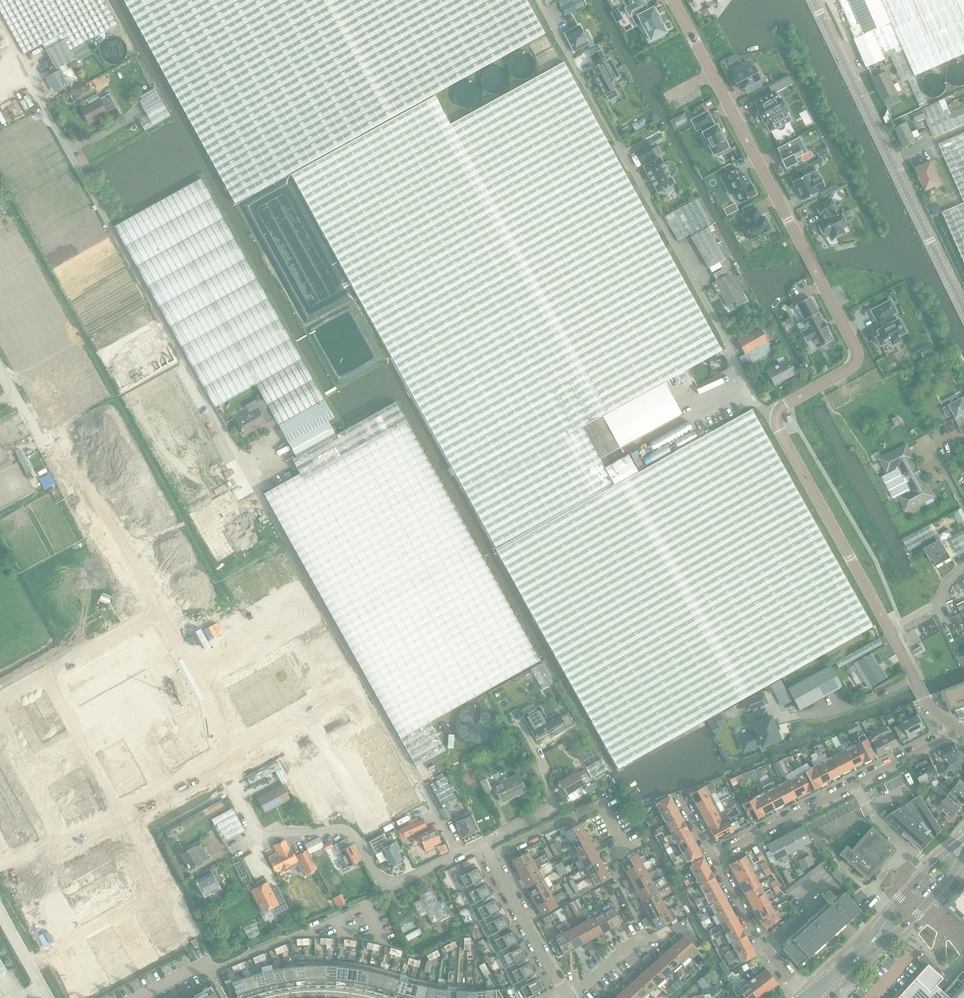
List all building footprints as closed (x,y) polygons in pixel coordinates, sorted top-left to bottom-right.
[(20,49),(23,55),(42,44),(45,50),(63,40),(70,51),(85,42),(116,25),(103,0),(0,0),(0,12),(20,49)] [(544,34),(526,0),(123,0),(235,204),(544,34)] [(558,0),(562,8),(573,2),(577,10),(585,5),(582,0),(558,0)] [(627,8),(623,10),(628,19),(631,18),(636,27),(640,25),(644,33),(645,32),(649,40),(652,38),(653,40),(662,35),(661,33),(664,32),(659,23),(660,22),(657,16),(656,17),(651,7),(648,9),(643,0),(622,0),(627,8)] [(882,0),(850,0),(860,24),(851,28),(855,39),(855,40),(867,67),(885,60),(892,57),(904,51),(882,0)] [(904,51),(892,57),(903,82),(908,80),(921,108),(928,105),(915,75),(952,60),(953,59),(960,56),(962,56),(963,55),(963,0),(882,0),(904,51)] [(562,8),(561,8),(565,16),(577,10),(573,2),(562,8)] [(612,11),(610,12),(616,23),(618,22),(623,19),(617,8),(612,11)] [(594,45),(587,33),(583,35),(579,27),(564,34),(574,52),(582,47),(584,51),(594,45)] [(120,44),(120,42),(119,39),(118,37),(117,36),(113,33),(111,32),(109,32),(106,32),(104,33),(100,35),(99,37),(98,39),(97,43),(97,47),(100,51),(101,53),(103,54),(107,55),(110,55),(113,54),(116,52),(119,48),(120,46),(120,44)] [(63,40),(45,50),(53,64),(54,66),(56,70),(60,68),(66,64),(73,61),(74,60),(76,62),(91,54),(85,42),(70,51),(63,40)] [(601,50),(590,56),(595,66),(591,69),(595,75),(594,76),(604,95),(616,89),(611,81),(620,77),(610,58),(607,60),(601,50)] [(748,61),(733,69),(736,75),(733,77),(737,84),(738,83),(741,88),(744,87),(747,93),(761,86),(758,80),(759,79),(758,78),(760,77),(755,67),(753,68),(753,67),(751,67),(748,61)] [(396,118),(293,174),(327,237),(394,359),(417,400),(436,436),(496,545),(500,553),(561,665),(617,768),(674,736),(702,720),(760,688),(831,648),(871,627),(828,549),(798,493),(766,436),(754,415),(751,409),(703,436),(638,473),(628,454),(604,467),(600,458),(582,426),(664,381),(721,349),(610,146),(565,62),(450,124),(436,96),(396,118)] [(963,65),(959,65),(957,66),(955,67),(953,69),(952,71),(952,73),(952,75),(952,76),(952,79),(954,82),(956,83),(958,84),(962,85),(963,85),(963,65)] [(52,74),(46,78),(55,93),(69,85),(62,72),(60,68),(56,70),(54,66),(49,68),(52,74)] [(893,85),(887,72),(873,79),(883,100),(897,94),(897,93),(905,89),(902,81),(893,85)] [(945,85),(945,81),(943,77),(940,75),(936,74),(932,75),(930,76),(928,77),(926,80),(925,82),(925,84),(925,86),(926,88),(927,91),(929,93),(931,94),(935,95),(939,94),(942,92),(944,91),(944,89),(945,87),(945,85)] [(153,89),(138,98),(142,106),(147,115),(148,116),(139,120),(141,123),(145,130),(145,131),(170,116),(154,88),(153,89)] [(775,92),(755,103),(759,110),(758,111),(765,124),(766,123),(770,131),(776,128),(777,130),(779,130),(781,131),(782,130),(784,129),(785,127),(785,126),(784,124),(790,121),(786,113),(788,112),(785,106),(784,104),(781,99),(779,100),(775,92)] [(107,114),(106,112),(116,107),(109,94),(99,100),(96,95),(85,101),(88,106),(80,110),(88,124),(107,114)] [(912,114),(916,123),(925,119),(934,139),(957,128),(957,127),(963,124),(963,105),(950,111),(945,100),(912,114)] [(707,112),(692,120),(697,130),(701,128),(703,132),(702,133),(703,135),(701,136),(707,147),(709,146),(714,155),(715,154),(717,156),(723,153),(722,151),(728,147),(724,139),(721,134),(717,125),(714,127),(712,122),(707,112)] [(684,115),(674,121),(676,126),(687,121),(684,115)] [(645,117),(632,124),(635,131),(648,124),(645,117)] [(920,136),(918,130),(912,133),(907,122),(894,128),(904,148),(916,142),(915,138),(920,136)] [(660,133),(646,140),(648,145),(651,149),(664,141),(660,133)] [(939,145),(963,200),(963,134),(939,145)] [(799,137),(777,148),(781,155),(783,159),(781,160),(782,160),(781,160),(782,162),(781,162),(786,170),(802,161),(799,157),(807,152),(799,137)] [(648,145),(637,151),(644,163),(655,157),(651,149),(648,145)] [(644,166),(659,192),(664,189),(667,193),(674,189),(671,185),(674,183),(660,158),(644,166)] [(941,184),(932,162),(916,169),(919,177),(922,183),(925,191),(941,184)] [(755,193),(751,186),(750,187),(743,175),(741,176),(737,169),(721,178),(729,194),(735,191),(741,203),(754,196),(754,194),(755,193)] [(808,174),(792,182),(802,201),(818,194),(817,192),(826,188),(820,176),(811,181),(808,174)] [(200,179),(114,227),(214,408),(256,385),(263,399),(274,417),(278,425),(324,400),(200,179)] [(696,199),(664,217),(677,241),(689,234),(708,269),(709,268),(712,273),(722,267),(720,262),(726,259),(730,257),(721,242),(717,244),(710,231),(708,227),(711,225),(696,199)] [(825,237),(834,232),(837,237),(844,233),(842,228),(847,226),(844,218),(839,211),(837,212),(831,199),(816,207),(821,217),(822,216),(824,219),(817,223),(820,231),(825,237)] [(934,215),(942,212),(939,204),(931,208),(934,215)] [(943,213),(963,261),(963,204),(943,213)] [(755,208),(747,213),(742,215),(748,226),(743,228),(744,230),(742,231),(746,239),(748,238),(749,240),(758,235),(758,236),(766,232),(766,234),(772,231),(768,223),(767,223),(763,217),(761,219),(755,208)] [(723,269),(713,275),(717,281),(712,284),(718,295),(722,292),(729,305),(741,298),(729,275),(727,276),(723,269)] [(815,338),(819,346),(832,339),(827,330),(828,329),(824,322),(823,322),(818,313),(810,298),(797,304),(805,320),(797,324),(806,342),(815,338)] [(892,300),(873,309),(879,321),(880,321),(883,327),(878,330),(879,331),(879,330),(880,333),(880,334),(877,336),(881,344),(890,339),(893,344),(901,340),(899,336),(900,335),(906,332),(899,319),(898,319),(895,313),(898,312),(892,300)] [(760,328),(737,341),(744,355),(739,358),(745,368),(773,352),(767,342),(768,342),(760,328)] [(774,386),(796,374),(788,360),(785,362),(783,357),(777,360),(779,365),(775,367),(774,365),(771,367),(772,368),(766,372),(774,386)] [(664,381),(582,426),(600,458),(619,448),(641,436),(682,414),(664,381)] [(943,409),(948,417),(955,414),(957,418),(958,417),(963,426),(960,427),(963,435),(963,398),(950,405),(943,409)] [(250,412),(236,420),(245,434),(253,430),(253,429),(274,417),(263,399),(257,402),(256,400),(246,405),(250,412)] [(324,400),(278,425),(296,457),(336,435),(328,421),(334,418),(324,400)] [(880,459),(887,472),(888,473),(882,476),(893,498),(899,495),(899,497),(906,510),(934,496),(927,483),(925,483),(921,475),(922,475),(918,467),(917,467),(913,459),(914,459),(907,445),(880,459)] [(638,456),(633,458),(639,469),(644,466),(638,456)] [(950,539),(959,556),(963,553),(963,531),(952,537),(948,529),(939,534),(933,523),(903,539),(909,551),(935,537),(938,541),(941,539),(943,542),(950,539)] [(938,541),(924,548),(931,561),(934,560),(937,566),(951,559),(943,542),(941,539),(938,541)] [(150,628),(154,635),(158,632),(155,625),(150,628)] [(150,633),(139,640),(140,641),(140,640),(151,660),(162,654),(158,647),(160,646),(156,639),(154,641),(150,633)] [(846,657),(836,663),(839,668),(849,663),(881,645),(878,639),(846,657)] [(140,641),(130,646),(141,666),(151,660),(140,640),(140,641)] [(130,646),(119,652),(131,674),(142,668),(141,666),(130,646)] [(870,654),(853,665),(867,689),(884,678),(870,654)] [(112,657),(101,663),(111,681),(122,675),(112,657)] [(158,659),(153,662),(159,674),(165,671),(158,659)] [(280,662),(227,693),(246,727),(299,696),(280,662)] [(101,663),(91,669),(102,689),(101,689),(102,691),(114,685),(111,681),(101,663)] [(542,664),(531,670),(542,689),(553,683),(542,664)] [(788,689),(800,710),(842,687),(830,666),(788,689)] [(91,669),(80,675),(91,695),(101,689),(102,689),(91,669)] [(163,676),(166,681),(175,676),(172,671),(163,676)] [(73,682),(69,684),(78,702),(91,695),(80,675),(72,679),(73,682)] [(177,675),(161,684),(168,697),(186,687),(185,686),(187,685),(184,679),(182,680),(182,679),(180,680),(177,675)] [(943,690),(949,708),(950,709),(950,710),(952,715),(958,713),(961,718),(963,717),(963,682),(943,690)] [(168,697),(164,699),(171,712),(191,701),(188,696),(191,695),(186,687),(168,697)] [(42,693),(26,702),(33,714),(51,705),(47,697),(44,698),(42,693)] [(758,733),(738,740),(744,752),(762,744),(763,747),(779,740),(770,718),(768,720),(765,711),(760,713),(758,707),(768,703),(764,693),(748,699),(752,709),(755,715),(753,716),(757,724),(754,725),(758,733)] [(51,705),(33,714),(39,725),(57,715),(51,705)] [(531,711),(523,716),(536,739),(551,731),(554,736),(563,731),(575,724),(568,712),(560,717),(558,713),(547,719),(540,706),(532,711),(531,711)] [(2,709),(0,710),(0,714),(4,722),(8,720),(2,709)] [(884,716),(888,724),(895,721),(891,713),(884,716)] [(57,715),(39,725),(46,738),(62,729),(59,724),(61,723),(57,715)] [(924,728),(921,722),(922,720),(920,716),(918,716),(917,715),(893,728),(901,742),(908,738),(908,739),(917,734),(916,732),(924,728)] [(86,717),(82,719),(87,729),(91,727),(86,717)] [(575,724),(563,731),(570,743),(586,734),(579,722),(575,724)] [(373,725),(356,735),(361,745),(379,735),(373,725)] [(193,727),(183,733),(194,753),(204,747),(200,740),(202,738),(199,732),(197,734),(193,727)] [(896,745),(887,728),(868,738),(878,755),(896,745)] [(172,739),(183,759),(194,753),(183,733),(172,739)] [(367,755),(360,758),(361,759),(385,745),(379,735),(361,745),(367,755)] [(859,742),(854,745),(863,761),(863,762),(863,763),(875,756),(866,739),(864,735),(858,737),(858,739),(859,742)] [(836,736),(831,739),(836,748),(837,748),(839,753),(832,756),(841,773),(852,767),(843,750),(841,746),(836,736)] [(171,737),(160,743),(173,766),(184,760),(183,759),(172,739),(171,737)] [(122,740),(100,752),(106,762),(124,752),(124,753),(128,750),(122,740)] [(846,743),(841,746),(843,750),(852,767),(863,762),(863,761),(854,745),(848,748),(846,743)] [(818,744),(812,747),(815,752),(818,756),(829,779),(841,773),(832,756),(828,759),(825,753),(823,754),(818,744)] [(955,744),(942,751),(948,761),(950,763),(943,772),(946,774),(950,769),(958,759),(963,752),(961,750),(960,746),(957,744),(956,744),(955,744)] [(385,745),(361,759),(365,766),(366,768),(390,754),(385,745)] [(83,762),(77,751),(73,754),(79,764),(83,762)] [(124,752),(106,762),(112,772),(129,762),(124,753),(124,752)] [(815,752),(810,755),(812,759),(815,765),(809,768),(818,785),(829,779),(818,756),(815,752)] [(390,754),(366,768),(367,769),(370,777),(395,763),(390,754)] [(930,757),(921,762),(929,777),(928,777),(931,783),(937,780),(935,776),(939,774),(930,757)] [(599,758),(589,764),(594,775),(605,769),(599,758)] [(782,759),(778,761),(781,768),(784,775),(787,780),(796,797),(806,791),(807,791),(798,774),(796,770),(790,774),(789,772),(788,773),(782,759)] [(958,759),(950,769),(955,773),(963,763),(958,759)] [(778,761),(773,764),(780,777),(784,775),(781,768),(778,761)] [(129,762),(112,772),(117,782),(135,772),(129,762)] [(278,762),(247,779),(250,784),(275,771),(280,768),(281,768),(278,762)] [(921,762),(912,766),(921,783),(923,782),(923,783),(928,785),(933,790),(934,788),(936,787),(931,783),(928,777),(929,777),(921,762)] [(395,763),(370,777),(374,784),(375,785),(400,772),(395,763)] [(807,763),(795,769),(796,770),(798,774),(807,791),(806,791),(807,792),(819,786),(818,785),(809,768),(807,763)] [(759,769),(753,771),(755,774),(758,779),(763,777),(759,769)] [(587,776),(584,770),(577,773),(559,783),(566,794),(583,785),(580,780),(587,776)] [(117,782),(116,782),(122,793),(143,781),(137,771),(135,772),(117,782)] [(753,771),(741,775),(744,780),(755,774),(753,771)] [(400,772),(375,785),(376,787),(380,794),(405,781),(400,772)] [(526,791),(518,775),(491,788),(487,779),(479,782),(485,795),(495,790),(502,803),(526,791)] [(730,779),(734,786),(744,780),(741,775),(730,779)] [(446,806),(452,803),(453,799),(441,778),(427,786),(439,810),(446,806)] [(787,780),(776,786),(784,803),(796,797),(787,780)] [(960,780),(958,783),(956,782),(954,784),(956,786),(950,793),(963,804),(963,783),(960,780)] [(87,781),(76,787),(89,812),(101,805),(87,781)] [(405,781),(380,794),(384,802),(385,803),(409,790),(405,781)] [(595,781),(586,786),(589,792),(598,787),(595,781)] [(691,793),(696,802),(710,794),(716,791),(714,787),(711,782),(705,785),(701,787),(691,793)] [(773,782),(762,788),(764,792),(773,809),(784,803),(776,786),(773,782)] [(290,798),(282,785),(257,799),(265,812),(290,798)] [(710,794),(696,802),(700,811),(715,803),(720,801),(717,797),(731,790),(728,785),(715,792),(710,794)] [(936,787),(934,788),(946,798),(939,806),(952,817),(954,817),(956,814),(956,812),(960,807),(947,796),(949,794),(937,785),(936,787)] [(0,789),(0,799),(10,794),(6,786),(0,789)] [(76,787),(65,793),(78,818),(89,812),(76,787)] [(409,790),(385,803),(386,805),(391,814),(415,801),(409,790)] [(764,792),(753,798),(762,815),(762,814),(773,809),(764,792)] [(65,793),(55,799),(68,823),(78,818),(65,793)] [(0,799),(0,810),(15,802),(10,794),(0,799)] [(885,818),(922,852),(923,851),(923,850),(924,849),(942,830),(920,795),(885,818)] [(669,796),(655,804),(661,814),(675,806),(669,796)] [(753,798),(742,804),(751,821),(763,815),(762,814),(762,815),(753,798)] [(715,803),(700,811),(705,820),(720,812),(724,810),(724,809),(720,801),(715,803)] [(736,804),(734,805),(738,814),(743,812),(738,803),(736,804)] [(446,806),(439,810),(445,821),(451,818),(446,806)] [(661,814),(666,823),(680,816),(675,806),(661,814)] [(233,808),(212,820),(224,842),(245,831),(233,808)] [(462,837),(477,831),(467,808),(459,811),(461,814),(453,817),(462,837)] [(720,812),(705,820),(710,829),(730,819),(729,819),(726,813),(729,811),(727,808),(724,809),(724,810),(720,812)] [(330,809),(325,812),(328,817),(333,814),(330,809)] [(21,811),(5,820),(8,824),(6,826),(10,834),(28,824),(21,811)] [(325,812),(320,815),(323,820),(328,817),(325,812)] [(730,819),(710,829),(716,840),(748,823),(743,812),(738,814),(729,819),(730,819)] [(666,823),(671,833),(685,825),(680,816),(666,823)] [(405,837),(427,827),(423,818),(401,828),(405,837)] [(581,823),(564,832),(569,841),(586,833),(581,823)] [(28,824),(10,834),(15,842),(17,840),(19,845),(35,837),(28,824)] [(671,833),(676,843),(691,835),(685,825),(671,833)] [(802,826),(790,832),(799,848),(811,842),(802,826)] [(847,846),(839,854),(867,879),(896,848),(872,827),(852,850),(847,846)] [(441,842),(435,828),(411,839),(414,845),(421,842),(426,851),(434,848),(433,846),(441,842)] [(790,832),(778,839),(787,854),(799,848),(790,832)] [(569,841),(574,850),(591,842),(586,833),(569,841)] [(396,868),(398,867),(398,865),(403,862),(397,851),(400,850),(396,841),(394,842),(391,838),(386,840),(383,834),(369,842),(375,854),(382,851),(391,869),(393,867),(394,869),(396,868)] [(676,843),(682,853),(696,845),(691,835),(676,843)] [(319,837),(305,845),(307,850),(310,854),(324,847),(323,846),(319,837)] [(361,860),(352,844),(351,844),(348,838),(335,845),(338,851),(337,852),(342,860),(344,859),(345,861),(339,864),(342,870),(361,860)] [(778,839),(766,845),(774,861),(780,858),(783,862),(789,859),(787,854),(778,839)] [(202,847),(198,841),(187,847),(189,849),(180,854),(189,870),(203,863),(196,850),(202,847)] [(277,852),(268,856),(276,871),(282,868),(283,869),(284,872),(298,865),(304,876),(307,874),(297,855),(295,856),(293,851),(291,852),(286,841),(274,847),(277,852)] [(331,842),(323,846),(324,847),(326,850),(333,846),(331,842)] [(574,850),(579,859),(596,850),(591,842),(574,850)] [(439,851),(440,854),(448,851),(444,844),(441,845),(442,849),(439,851)] [(687,863),(701,855),(696,845),(682,853),(687,863)] [(307,850),(297,855),(307,874),(317,869),(313,859),(310,854),(307,850)] [(579,859),(584,868),(601,860),(596,850),(579,859)] [(528,851),(512,860),(517,870),(533,861),(528,851)] [(637,853),(614,866),(616,870),(623,866),(626,872),(642,863),(637,853)] [(748,854),(729,864),(734,874),(749,866),(749,865),(753,863),(748,854)] [(814,863),(809,855),(804,858),(808,866),(814,863)] [(686,879),(694,875),(708,867),(702,857),(688,865),(691,870),(681,876),(683,881),(686,879)] [(799,861),(803,869),(808,866),(804,858),(799,861)] [(584,868),(589,877),(605,868),(601,860),(584,868)] [(517,870),(522,879),(538,870),(533,861),(517,870)] [(765,862),(760,865),(763,870),(768,867),(765,862)] [(629,878),(622,881),(624,885),(648,872),(642,863),(626,872),(629,878)] [(73,888),(65,892),(81,922),(99,912),(99,913),(111,906),(128,896),(112,866),(104,871),(102,868),(94,873),(95,875),(81,883),(80,880),(71,885),(73,888)] [(734,874),(739,883),(754,875),(749,866),(734,874)] [(464,867),(452,874),(461,890),(472,883),(473,884),(483,878),(477,867),(467,873),(464,867)] [(694,875),(699,885),(713,877),(708,867),(694,875)] [(766,875),(771,872),(768,867),(763,870),(766,875)] [(594,887),(611,878),(605,868),(589,877),(594,887)] [(785,885),(793,880),(786,869),(779,873),(785,885)] [(836,869),(831,873),(840,884),(846,879),(845,879),(836,869)] [(522,879),(527,888),(543,879),(538,870),(522,879)] [(212,872),(196,881),(204,897),(209,895),(213,903),(221,899),(217,891),(220,889),(212,872)] [(626,889),(633,885),(636,891),(653,882),(648,872),(624,885),(626,889)] [(739,883),(744,892),(759,884),(754,875),(739,883)] [(532,897),(548,888),(553,885),(548,876),(543,879),(527,888),(532,897)] [(699,885),(705,894),(719,887),(713,877),(699,885)] [(775,879),(770,882),(772,888),(778,884),(775,879)] [(268,880),(251,889),(264,912),(273,908),(274,911),(275,913),(276,914),(289,908),(287,905),(277,885),(272,888),(268,880)] [(639,897),(632,900),(634,904),(658,891),(653,882),(636,891),(639,897)] [(475,889),(473,884),(472,883),(461,890),(469,905),(481,899),(492,894),(486,883),(475,889)] [(572,886),(577,896),(581,894),(576,884),(572,886)] [(744,892),(749,901),(764,893),(759,884),(744,892)] [(778,884),(772,888),(776,893),(781,890),(778,884)] [(450,916),(442,900),(438,901),(431,887),(417,894),(420,900),(412,903),(420,918),(426,915),(431,926),(450,916)] [(705,894),(710,904),(724,896),(719,887),(705,894)] [(532,897),(536,906),(553,897),(548,888),(532,897)] [(830,905),(782,948),(798,966),(860,910),(844,892),(837,899),(828,890),(822,896),(830,905)] [(950,905),(963,918),(963,890),(950,905)] [(636,908),(643,904),(646,910),(663,901),(658,891),(634,904),(636,908)] [(749,901),(754,910),(769,902),(764,893),(749,901)] [(333,898),(337,907),(345,903),(340,894),(333,898)] [(710,904),(715,914),(729,906),(724,896),(710,904)] [(541,915),(558,906),(553,897),(536,906),(541,915)] [(484,905),(481,899),(469,905),(478,921),(490,915),(500,909),(495,899),(484,905)] [(780,903),(782,907),(789,903),(787,899),(780,903)] [(160,900),(138,912),(143,920),(165,908),(160,900)] [(649,916),(642,919),(645,923),(668,910),(663,901),(646,910),(649,916)] [(622,923),(613,906),(606,910),(602,902),(598,904),(612,928),(622,923)] [(754,910),(759,919),(774,911),(769,902),(754,910)] [(793,909),(789,903),(782,907),(786,912),(793,909)] [(595,905),(597,909),(591,912),(602,933),(612,928),(598,904),(595,905)] [(715,914),(721,923),(735,916),(729,906),(715,914)] [(165,908),(143,920),(147,928),(169,916),(165,908)] [(646,927),(654,923),(657,929),(677,919),(671,909),(668,910),(645,923),(646,927)] [(766,929),(779,919),(774,912),(774,911),(759,919),(761,922),(766,929)] [(554,912),(542,918),(545,924),(557,918),(554,912)] [(585,916),(583,912),(579,914),(593,939),(602,933),(591,912),(585,916)] [(412,913),(397,921),(404,935),(419,927),(412,913)] [(576,916),(580,924),(574,927),(583,944),(593,939),(579,914),(576,916)] [(493,920),(490,915),(478,921),(486,937),(498,931),(509,925),(503,915),(493,920)] [(169,916),(147,928),(152,936),(174,924),(169,916)] [(719,937),(726,933),(740,925),(735,916),(721,923),(723,928),(712,934),(715,939),(719,937)] [(697,948),(702,944),(685,925),(688,923),(684,919),(671,926),(681,938),(676,943),(689,957),(698,949),(697,948)] [(568,930),(564,922),(560,924),(574,949),(583,944),(574,927),(568,930)] [(174,924),(152,936),(156,944),(178,931),(174,924)] [(557,926),(561,934),(555,938),(549,942),(558,957),(574,949),(560,924),(557,926)] [(726,933),(728,936),(731,943),(745,935),(740,925),(726,933)] [(109,928),(88,940),(94,951),(115,939),(109,928)] [(404,936),(407,943),(422,935),(419,928),(404,936)] [(501,936),(498,931),(486,937),(495,953),(507,946),(507,947),(518,941),(512,930),(501,936)] [(178,931),(156,944),(161,952),(183,940),(178,931)] [(735,948),(723,955),(726,958),(751,945),(745,935),(731,943),(735,948)] [(115,939),(94,951),(99,961),(121,949),(115,939)] [(457,947),(454,941),(449,944),(452,949),(457,947)] [(672,947),(666,941),(663,944),(681,964),(689,957),(676,943),(672,947)] [(288,950),(286,944),(280,947),(282,953),(288,950)] [(444,947),(447,952),(452,949),(449,944),(444,947)] [(660,947),(665,952),(660,957),(673,971),(681,964),(663,944),(660,947)] [(742,962),(756,954),(751,945),(726,958),(731,968),(735,966),(732,960),(739,956),(742,962)] [(510,952),(507,947),(507,946),(495,953),(504,969),(515,962),(516,963),(526,957),(520,946),(510,952)] [(274,949),(277,955),(282,953),(280,947),(274,949)] [(121,949),(99,961),(105,971),(127,959),(121,949)] [(267,959),(265,953),(258,956),(261,962),(267,959)] [(426,956),(429,961),(435,958),(432,953),(426,956)] [(656,961),(650,955),(647,958),(665,978),(673,971),(660,957),(656,961)] [(644,961),(649,967),(644,971),(657,985),(665,978),(647,958),(644,961)] [(127,959),(105,971),(111,982),(133,970),(127,959)] [(311,961),(304,961),(306,986),(315,985),(315,960),(311,961)] [(326,965),(326,960),(315,960),(315,985),(316,985),(325,985),(326,965)] [(330,985),(335,986),(337,961),(326,960),(326,965),(325,985),(330,985)] [(723,960),(718,963),(725,975),(730,972),(723,960)] [(297,961),(293,962),(296,987),(300,986),(306,986),(304,961),(297,961)] [(335,986),(345,987),(348,962),(337,961),(335,986)] [(283,963),(283,968),(286,988),(296,987),(293,962),(283,963)] [(345,987),(348,987),(354,988),(358,964),(352,962),(348,962),(345,987)] [(518,968),(516,963),(515,962),(504,969),(512,985),(524,978),(535,973),(529,962),(518,968)] [(484,963),(479,966),(482,971),(487,968),(484,963)] [(741,966),(744,971),(750,968),(747,963),(741,966)] [(354,988),(363,990),(364,990),(369,965),(367,965),(358,964),(354,988)] [(951,997),(944,991),(938,985),(944,978),(930,964),(899,997),(952,997),(951,997)] [(364,990),(374,992),(380,968),(369,965),(364,990)] [(283,968),(273,970),(277,990),(285,988),(286,988),(283,968)] [(374,992),(379,993),(383,995),(390,971),(382,968),(380,968),(374,992)] [(485,976),(490,973),(487,968),(482,971),(485,976)] [(714,969),(709,973),(714,980),(719,976),(714,969)] [(760,974),(756,970),(754,972),(768,991),(778,983),(767,969),(760,974)] [(266,971),(262,972),(267,992),(269,991),(277,990),(273,970),(266,971)] [(639,976),(634,970),(631,972),(649,993),(657,985),(644,971),(639,976)] [(401,974),(396,973),(390,971),(383,995),(392,997),(399,979),(401,974)] [(944,991),(951,997),(952,997),(963,997),(963,971),(944,991)] [(262,972),(252,975),(258,994),(267,992),(262,972)] [(633,981),(628,986),(639,997),(643,997),(649,993),(631,972),(628,975),(633,981)] [(751,974),(755,978),(748,984),(759,997),(768,991),(754,972),(751,974)] [(708,973),(702,978),(706,982),(712,978),(708,973)] [(408,982),(410,977),(401,974),(399,979),(392,997),(394,997),(403,997),(408,982)] [(248,976),(242,978),(248,997),(254,995),(258,994),(252,975),(248,976)] [(408,982),(403,997),(414,997),(419,980),(410,977),(408,982)] [(225,984),(229,992),(235,990),(238,997),(246,997),(248,997),(242,978),(231,982),(225,984)] [(524,978),(512,985),(519,997),(526,997),(543,988),(538,978),(527,984),(524,978)] [(702,989),(703,995),(704,995),(720,992),(719,985),(710,987),(708,982),(706,983),(702,978),(697,982),(702,989)] [(419,980),(414,997),(425,997),(428,982),(419,980)] [(428,982),(425,997),(435,997),(438,984),(428,982)] [(743,997),(759,997),(748,984),(744,987),(741,983),(738,985),(741,989),(739,991),(743,996),(743,997)] [(447,985),(438,984),(435,997),(446,997),(447,985)] [(618,984),(615,987),(625,997),(639,997),(628,986),(623,990),(618,984)] [(457,986),(447,985),(446,997),(456,997),(457,986)] [(211,986),(202,990),(204,993),(194,997),(218,997),(211,986)] [(457,986),(456,997),(466,997),(466,986),(457,986)] [(466,986),(466,997),(476,997),(476,991),(476,986),(466,986)] [(617,996),(614,997),(625,997),(615,987),(612,990),(617,996)] [(487,990),(486,991),(486,997),(503,997),(499,989),(487,990)]
